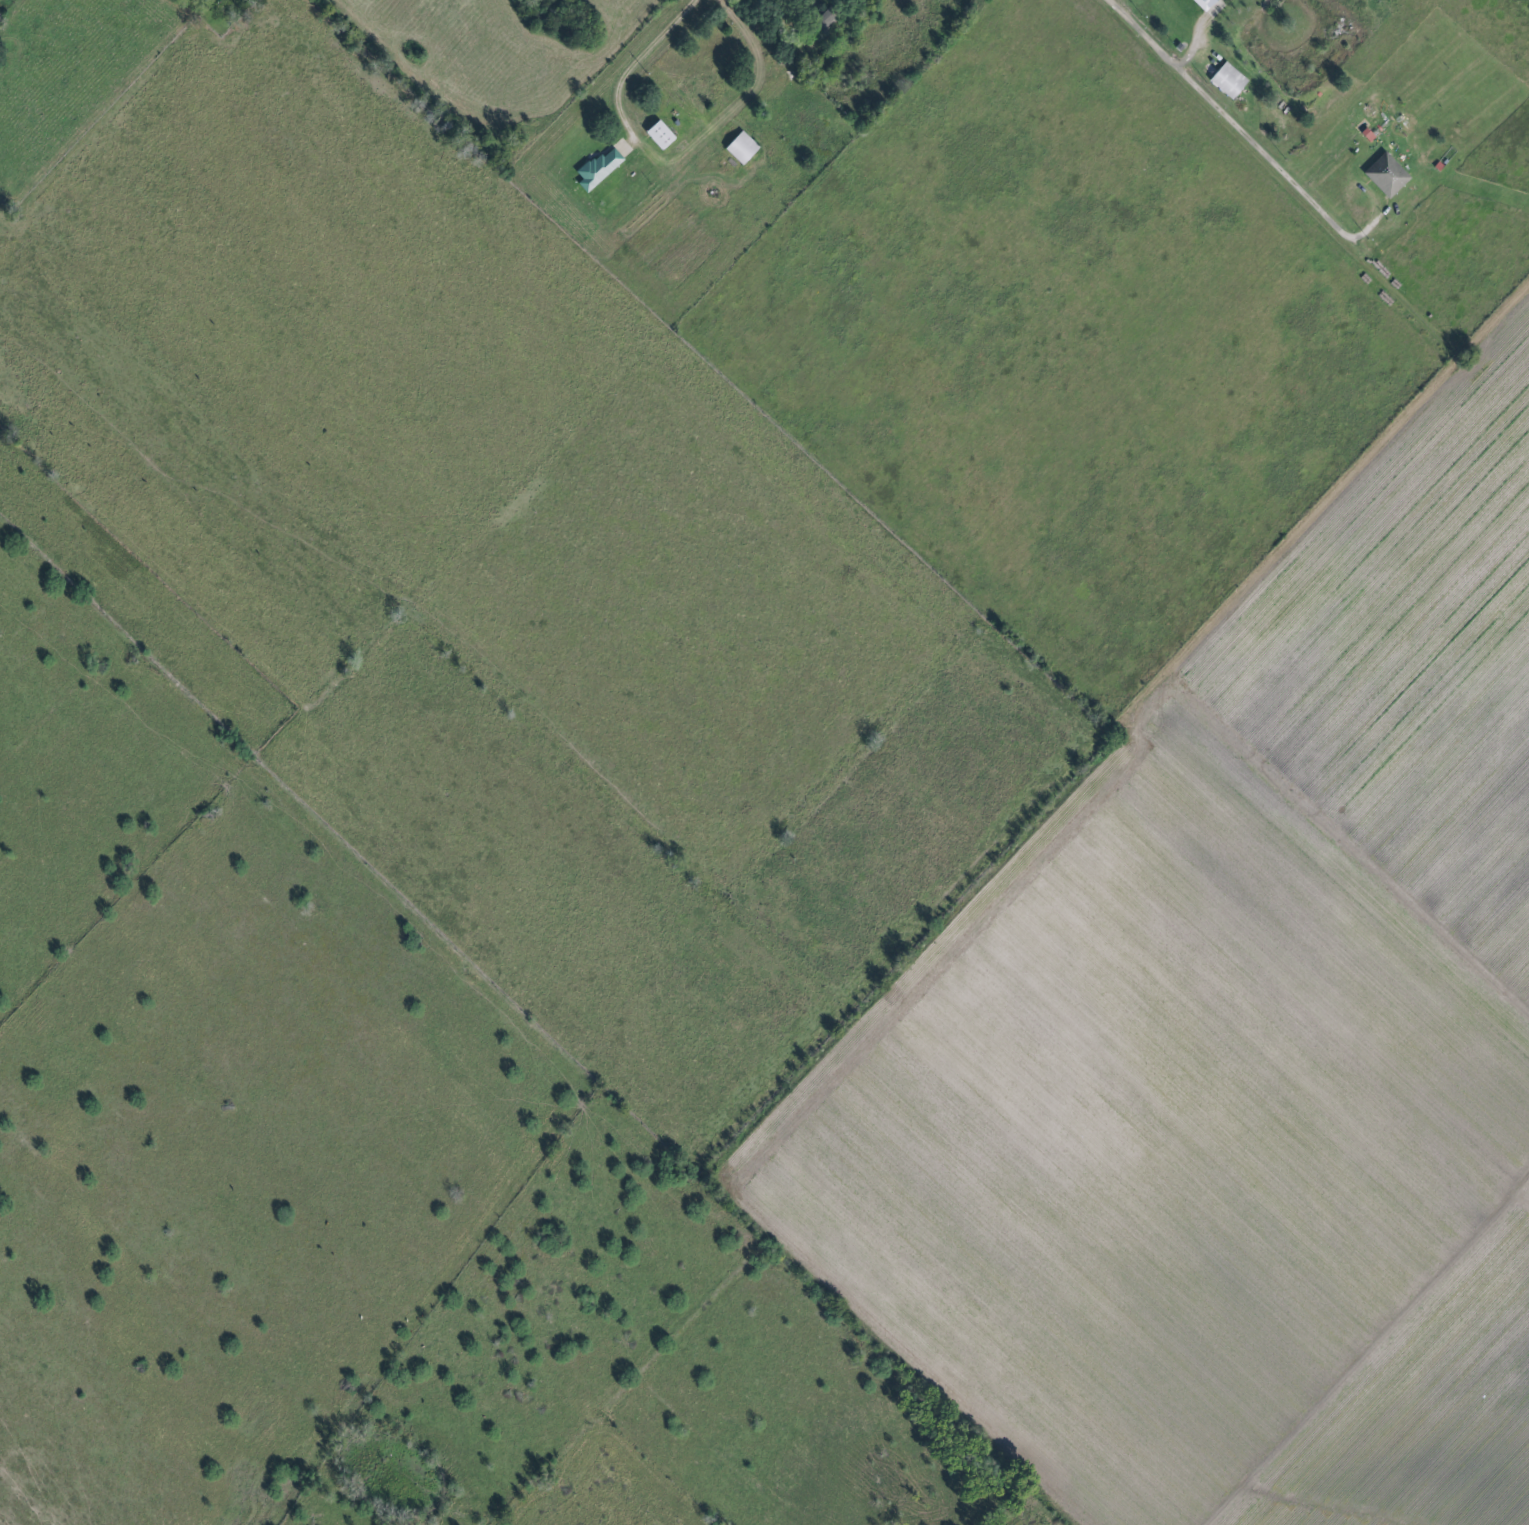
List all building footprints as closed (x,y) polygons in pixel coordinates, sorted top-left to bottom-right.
[(1201,11),(1212,0),(1189,0),(1201,11)] [(832,19),(823,10),(808,24),(818,33),(832,19)] [(1206,81),(1230,101),(1246,81),(1223,61),(1206,81)] [(672,139),(656,120),(642,133),(658,152),(672,139)] [(721,149),(739,167),(757,148),(739,131),(721,149)] [(621,160),(607,145),(575,175),(579,180),(574,184),(584,195),(621,160)] [(1387,200),(1408,178),(1382,152),(1361,175),(1387,200)]
